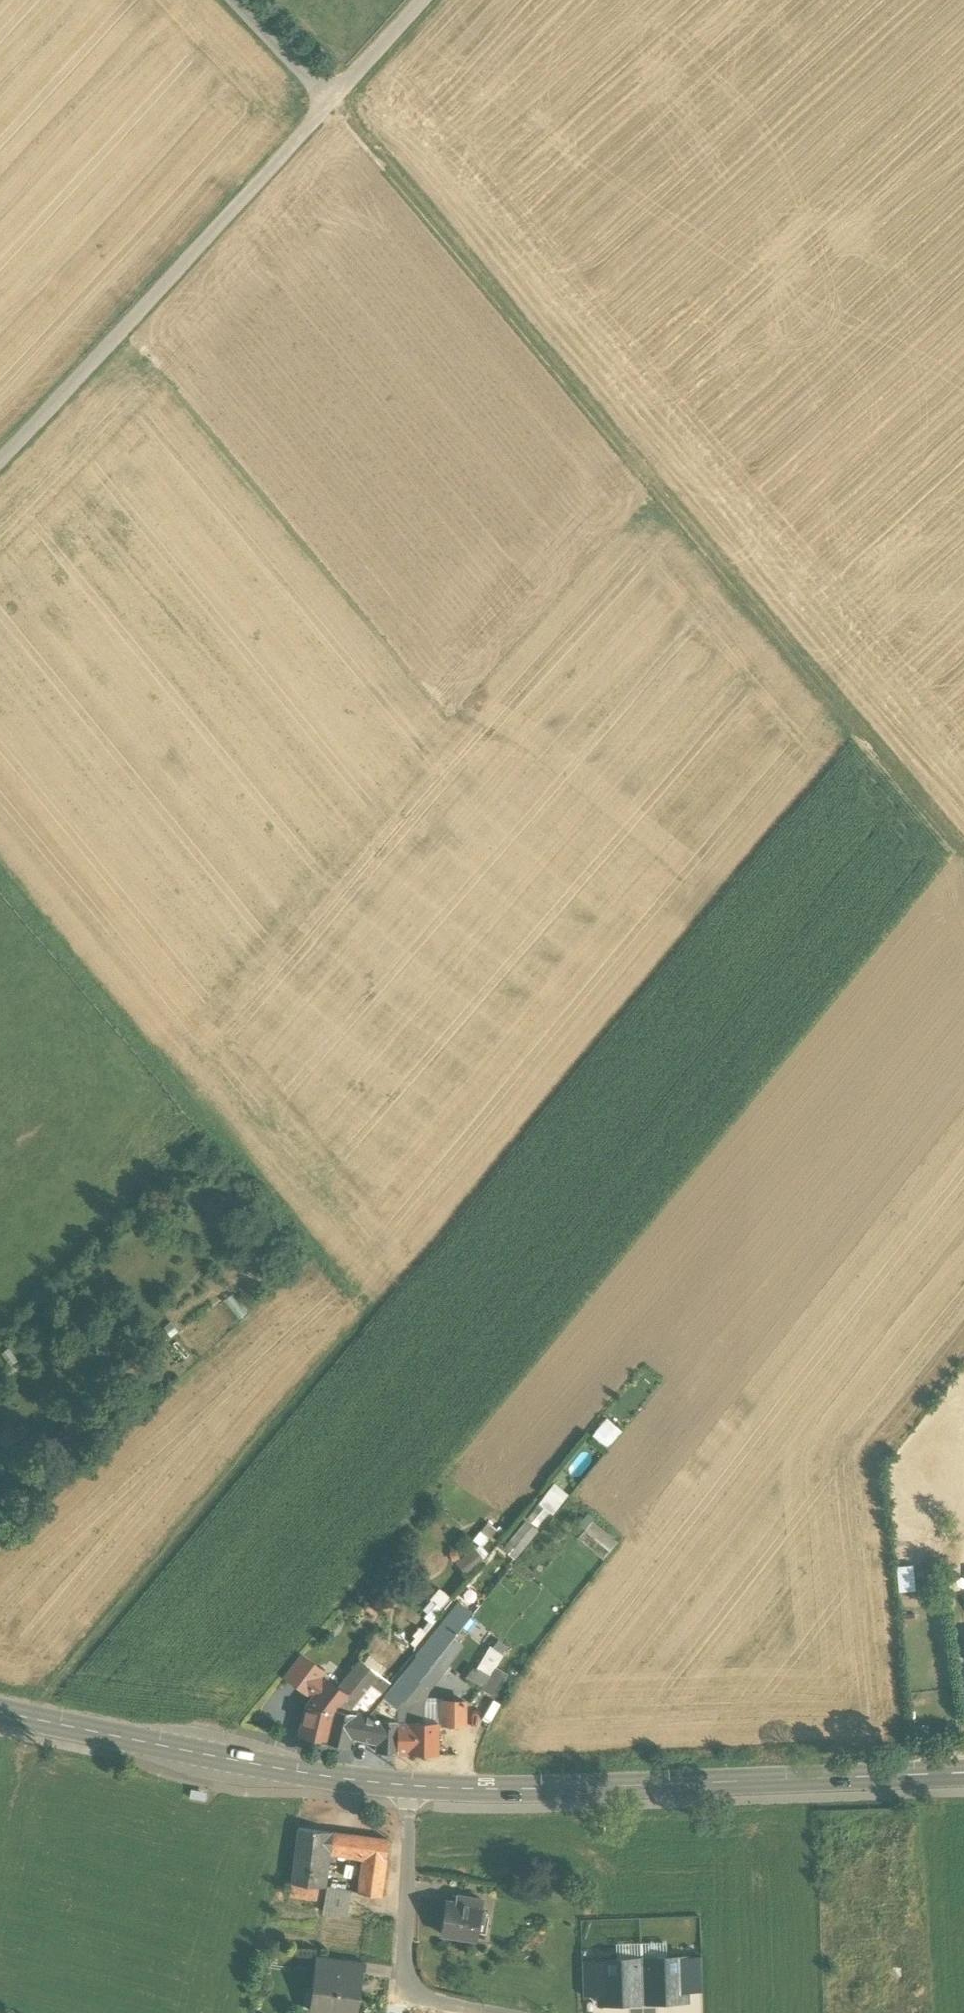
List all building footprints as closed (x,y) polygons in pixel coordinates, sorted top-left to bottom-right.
[(590,1436),(605,1448),(620,1431),(606,1419),(590,1436)] [(549,1512),(552,1515),(568,1495),(554,1484),(527,1519),(537,1527),(549,1512)] [(593,1521),(578,1540),(603,1560),(618,1542),(593,1521)] [(527,1522),(505,1549),(515,1558),(538,1531),(527,1522)] [(454,1563),(465,1576),(483,1560),(472,1548),(454,1563)] [(916,1564),(899,1565),(901,1589),(917,1588),(916,1564)] [(452,1611),(420,1651),(422,1653),(420,1656),(419,1655),(411,1665),(424,1675),(435,1662),(453,1638),(466,1622),(452,1611)] [(453,1638),(435,1662),(442,1668),(461,1645),(453,1638)] [(469,1680),(501,1700),(514,1678),(495,1667),(503,1653),(490,1645),(469,1680)] [(382,1670),(386,1664),(368,1652),(364,1658),(382,1670)] [(323,1672),(302,1655),(285,1677),(307,1693),(320,1676),(323,1672)] [(359,1660),(337,1688),(347,1695),(370,1668),(360,1660),(359,1660)] [(411,1665),(380,1701),(384,1704),(375,1717),(397,1721),(398,1707),(410,1693),(424,1675),(411,1665)] [(347,1695),(336,1709),(348,1712),(368,1689),(372,1687),(381,1693),(389,1683),(370,1668),(347,1695)] [(320,1676),(307,1693),(313,1698),(306,1707),(300,1734),(301,1734),(301,1735),(326,1740),(332,1713),(336,1709),(347,1695),(337,1688),(320,1676)] [(372,1687),(368,1689),(348,1712),(362,1715),(381,1693),(372,1687)] [(464,1703),(442,1703),(442,1724),(464,1725),(464,1703)] [(348,1712),(336,1709),(332,1713),(326,1740),(327,1740),(327,1741),(348,1745),(350,1737),(357,1739),(362,1715),(348,1712)] [(397,1721),(375,1717),(369,1715),(368,1717),(362,1715),(357,1739),(376,1743),(375,1751),(397,1753),(397,1721)] [(436,1723),(397,1721),(397,1753),(436,1755),(436,1723)] [(328,1832),(299,1828),(291,1883),(322,1887),(326,1850),(328,1832)] [(388,1840),(352,1835),(328,1832),(326,1850),(364,1856),(359,1893),(380,1897),(385,1859),(388,1840)] [(347,1915),(352,1891),(327,1888),(322,1911),(347,1915)] [(483,1900),(463,1897),(462,1904),(446,1901),(440,1934),(476,1940),(483,1900)] [(338,1974),(340,1959),(320,1956),(315,1991),(319,1991),(319,2011),(334,2012),(353,2012),(358,1978),(358,1976),(338,1974)] [(700,1957),(686,1958),(687,1993),(702,1992),(700,1957)] [(687,2001),(687,1993),(686,1958),(641,1959),(643,2003),(687,2001)] [(364,1962),(340,1959),(338,1974),(358,1976),(358,1978),(361,1978),(364,1962)] [(599,2004),(643,2003),(641,1959),(597,1961),(598,1996),(599,2004)] [(583,1996),(598,1996),(597,1961),(582,1962),(583,1996)]
